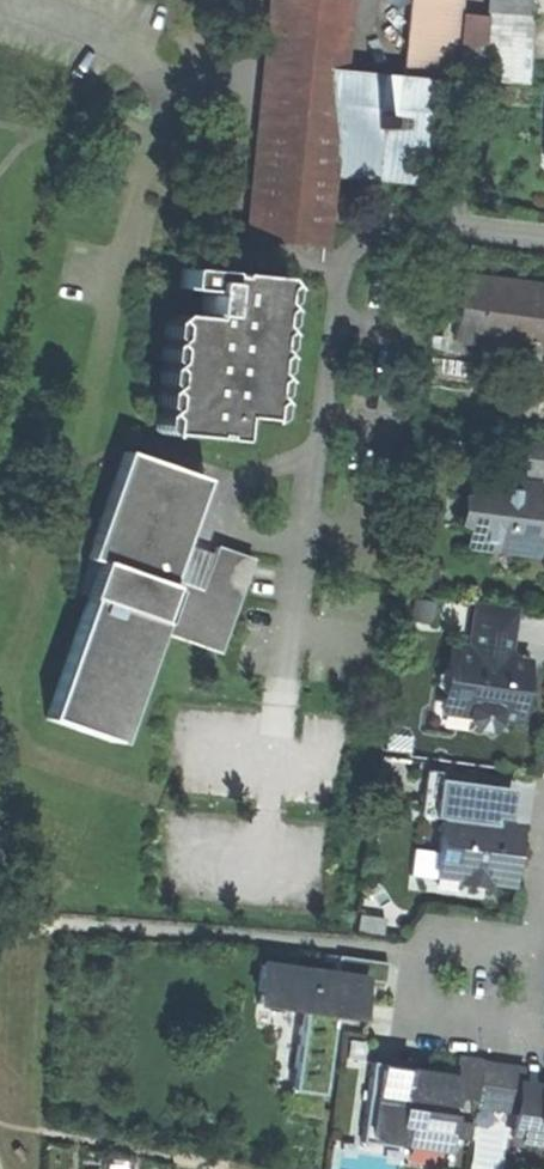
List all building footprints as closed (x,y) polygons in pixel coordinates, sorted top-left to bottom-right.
[(247,240),(325,248),(332,174),(421,182),(430,80),(451,82),(459,0),(410,0),(402,78),(341,72),(348,0),(270,0),(247,240)] [(487,83),(526,85),(530,15),(531,0),(492,0),(487,83)] [(225,276),(225,273),(182,269),(181,290),(204,292),(202,315),(206,316),(206,318),(174,315),(168,320),(173,325),(172,338),(165,343),(171,351),(170,363),(163,367),(169,373),(167,384),(160,390),(167,397),(166,408),(158,415),(165,420),(163,434),(209,438),(209,436),(216,436),(215,440),(234,442),(236,418),(264,421),(266,404),(272,399),(267,393),(268,380),(274,376),(269,370),(270,358),(276,353),(271,348),(272,339),(272,334),(279,330),(273,325),(274,312),(282,307),(275,302),(276,289),(283,284),(277,278),(232,274),(232,277),(225,276)] [(462,278),(454,341),(543,353),(543,289),(462,278)] [(495,469),(542,476),(543,463),(543,447),(499,440),(495,469)] [(219,653),(252,560),(216,547),(200,591),(176,582),(172,563),(166,561),(191,489),(201,493),(205,480),(124,451),(86,558),(97,562),(85,597),(88,598),(46,719),(112,742),(152,630),(219,653)] [(534,549),(537,527),(543,527),(543,502),(540,502),(542,491),(507,486),(508,483),(477,478),(474,498),(470,498),(467,515),(473,516),(469,545),(493,548),(494,544),(534,549)] [(474,605),(467,655),(506,660),(513,611),(474,605)] [(451,653),(449,670),(445,669),(438,675),(436,685),(442,692),(446,693),(444,710),(469,713),(469,718),(475,727),(485,728),(493,722),(494,717),(515,720),(523,663),(506,660),(467,655),(451,653)] [(441,817),(467,820),(472,783),(473,777),(425,771),(420,815),(441,818),(441,817)] [(441,818),(433,874),(457,878),(457,882),(485,886),(485,881),(509,885),(517,826),(493,823),(494,818),(508,819),(512,789),(472,783),(467,820),(441,817),(441,818)] [(364,979),(363,980),(385,983),(387,963),(337,956),(335,975),(364,979)] [(261,964),(255,1003),(301,1010),(289,1090),(321,1095),(332,1014),(358,1018),(363,980),(364,979),(335,975),(261,964)] [(457,1059),(454,1080),(455,1080),(452,1096),(475,1099),(479,1062),(457,1059)] [(455,1080),(454,1080),(407,1073),(408,1067),(371,1061),(358,1142),(396,1148),(397,1140),(445,1147),(446,1138),(468,1141),(471,1123),(449,1120),(452,1096),(455,1080)] [(479,1062),(475,1099),(474,1105),(497,1108),(502,1065),(479,1062)] [(520,1068),(502,1065),(497,1108),(514,1111),(518,1086),(520,1068)] [(514,1111),(511,1141),(543,1145),(543,1089),(518,1086),(514,1111)] [(321,1095),(289,1090),(286,1114),(318,1118),(321,1095)]
